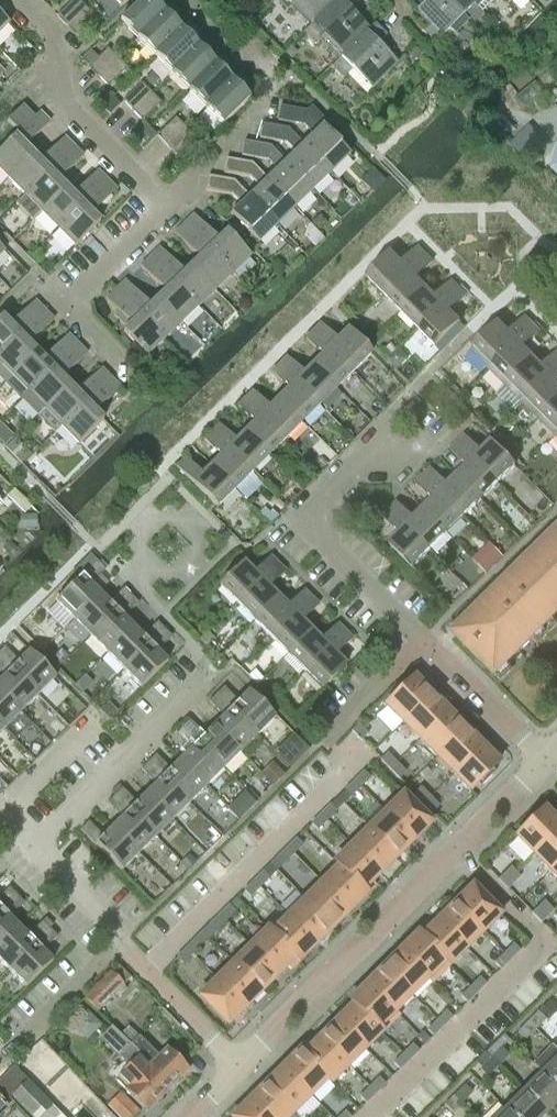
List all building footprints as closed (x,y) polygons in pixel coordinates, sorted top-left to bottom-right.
[(85,8),(78,0),(74,0),(57,16),(67,26),(85,8)] [(120,9),(129,0),(111,0),(120,9)] [(164,13),(154,3),(157,0),(142,0),(119,22),(137,40),(164,13)] [(239,10),(250,0),(229,0),(239,10)] [(292,6),(311,26),(337,0),(277,0),(287,10),(292,6)] [(370,30),(350,11),(359,2),(357,0),(337,0),(311,26),(303,33),(316,45),(319,42),(338,61),(370,30)] [(450,30),(454,35),(467,23),(471,27),(483,15),(477,9),(469,0),(429,0),(417,12),(418,13),(442,38),(450,30)] [(477,9),(486,0),(469,0),(477,9)] [(154,58),(181,31),(171,21),(179,14),(171,6),(164,13),(137,40),(154,58)] [(85,8),(67,26),(77,36),(95,18),(85,8)] [(9,25),(0,16),(0,34),(9,25)] [(171,74),(198,48),(188,38),(196,31),(188,24),(181,31),(154,58),(171,74)] [(372,91),(389,74),(398,65),(378,45),(387,36),(376,24),(370,30),(338,61),(332,68),(344,80),(353,71),(372,91)] [(188,92),(215,65),(205,56),(213,49),(205,41),(198,48),(171,74),(188,92)] [(98,78),(117,60),(107,49),(88,67),(98,78)] [(232,82),(223,74),(222,73),(230,66),(222,58),(215,65),(188,92),(205,109),(232,82)] [(108,87),(122,74),(127,69),(117,60),(98,78),(108,87)] [(239,75),(232,82),(205,109),(223,127),(249,100),(239,90),(246,83),(239,75)] [(132,112),(150,94),(141,84),(122,102),(132,112)] [(142,120),(143,121),(160,104),(150,94),(132,112),(141,121),(142,120)] [(19,134),(34,119),(23,107),(7,122),(19,134)] [(304,145),(332,173),(348,158),(351,161),(353,158),(334,138),(338,134),(324,120),(321,117),(311,107),(307,111),(281,107),(280,107),(278,122),(303,126),(313,136),(304,145)] [(32,156),(24,147),(49,122),(40,113),(34,119),(19,134),(0,153),(0,172),(8,180),(32,156)] [(166,147),(185,129),(175,119),(157,137),(166,147)] [(332,173),(304,145),(288,129),(263,125),(260,139),(285,144),(295,154),(286,163),(314,191),(329,175),(332,179),(335,176),(332,173)] [(185,129),(166,147),(176,156),(194,138),(185,129)] [(25,197),(75,148),(65,137),(39,162),(32,156),(8,180),(25,197)] [(317,194),(314,191),(286,163),(271,147),(245,142),(242,156),(267,161),(278,171),(268,181),(295,209),(312,193),(315,196),(317,194)] [(42,214),(66,190),(58,182),(84,157),(75,148),(25,197),(42,214)] [(295,209),(268,181),(252,165),(227,160),(224,174),(249,179),(259,189),(250,198),(278,226),(293,210),(297,214),(298,212),(295,209)] [(372,170),(360,182),(373,194),(384,183),(372,170)] [(58,231),(108,182),(98,171),(73,196),(66,190),(42,214),(58,231)] [(278,226),(250,198),(235,183),(208,178),(205,191),(232,196),(242,206),(232,216),(234,218),(239,224),(259,244),(276,228),(279,231),(281,229),(278,226)] [(108,182),(58,231),(76,248),(101,224),(92,215),(117,190),(108,182)] [(186,225),(234,275),(252,258),(228,234),(220,241),(195,216),(186,225)] [(239,236),(245,230),(239,224),(234,218),(227,224),(239,236)] [(217,292),(234,275),(186,225),(176,234),(200,260),(193,267),(217,292)] [(217,292),(193,267),(186,274),(161,249),(152,258),(200,308),(217,292)] [(386,296),(426,256),(419,249),(403,265),(392,254),(368,278),(386,296)] [(402,313),(427,289),(417,279),(433,264),(426,256),(386,296),(402,313)] [(182,325),(200,308),(152,258),(142,267),(166,293),(159,300),(182,325)] [(182,325),(159,300),(152,307),(127,282),(118,291),(166,341),(182,325)] [(419,330),(459,289),(452,282),(436,298),(427,289),(402,313),(419,330)] [(459,289),(419,330),(437,347),(461,323),(451,313),(467,297),(459,289)] [(148,359),(166,341),(118,291),(107,300),(119,313),(116,317),(124,326),(128,322),(132,326),(124,334),(148,359)] [(45,311),(35,301),(11,325),(3,317),(0,320),(0,355),(45,311)] [(37,352),(30,345),(55,321),(45,311),(0,355),(0,378),(5,383),(11,377),(37,352)] [(489,369),(533,325),(527,318),(510,334),(499,323),(471,351),(489,369)] [(313,332),(353,372),(371,354),(348,331),(337,341),(321,325),(313,332)] [(505,386),(534,357),(524,348),(540,332),(533,325),(489,369),(505,386)] [(336,389),(353,372),(313,332),(306,339),(323,356),(313,365),(336,389)] [(28,394),(78,344),(69,335),(45,360),(37,352),(11,377),(5,383),(22,400),(28,394)] [(78,344),(28,394),(22,400),(39,417),(45,411),(70,386),(63,379),(88,355),(78,344)] [(556,368),(556,353),(543,367),(534,357),(505,386),(522,403),(556,368)] [(336,389),(313,365),(303,375),(287,358),(280,365),(319,405),(336,389)] [(302,423),(319,405),(280,365),(273,372),(289,389),(279,399),(302,423)] [(556,402),(556,368),(522,403),(539,420),(556,402)] [(70,386),(39,417),(54,434),(61,427),(62,428),(112,379),(102,370),(78,394),(70,386)] [(112,379),(62,428),(79,446),(104,421),(96,413),(121,389),(112,379)] [(302,423),(279,399),(269,409),(252,393),(245,400),(285,440),(302,423)] [(268,456),(285,440),(245,400),(238,407),(254,424),(245,433),(268,456)] [(556,435),(556,402),(539,420),(556,436),(556,435)] [(268,456),(245,433),(236,442),(219,426),(212,433),(251,473),(268,456)] [(4,447),(13,439),(2,428),(0,429),(0,443),(4,447)] [(235,490),(251,473),(212,433),(204,441),(221,457),(211,467),(235,490)] [(458,443),(499,484),(516,467),(495,446),(485,455),(466,436),(458,443)] [(482,501),(499,484),(458,443),(451,451),(470,470),(461,479),(482,501)] [(235,490),(211,467),(202,476),(185,459),(178,467),(217,507),(235,490)] [(482,501),(461,479),(452,488),(433,469),(425,477),(465,518),(482,501)] [(448,534),(465,518),(425,477),(417,484),(436,504),(427,513),(448,534)] [(448,534),(427,513),(418,522),(399,502),(391,510),(431,551),(448,534)] [(413,569),(431,551),(391,510),(383,518),(402,537),(392,547),(413,569)] [(528,569),(525,567),(456,636),(493,673),(503,663),(506,666),(533,640),(530,637),(548,619),(551,621),(556,615),(556,541),(528,569)] [(237,605),(278,565),(270,557),(254,573),(244,563),(219,587),(237,605)] [(57,605),(48,614),(63,629),(72,620),(73,621),(100,594),(91,585),(105,571),(97,562),(55,603),(57,605)] [(254,622),(279,598),(269,588),(286,573),(278,565),(237,605),(254,622)] [(90,638),(131,597),(124,589),(109,604),(100,594),(73,621),(90,638)] [(271,639),(311,599),(304,591),(288,607),(279,598),(254,622),(271,639)] [(107,655),(134,628),(124,619),(139,604),(131,597),(90,638),(107,655)] [(287,656),(312,632),(302,622),(319,606),(311,599),(271,639),(287,656)] [(124,671),(165,631),(157,623),(143,637),(134,628),(107,655),(124,671)] [(304,673),(345,633),(337,625),(321,641),(312,632),(287,656),(304,673)] [(165,631),(124,671),(141,689),(168,663),(157,652),(172,638),(165,631)] [(345,633),(304,673),(321,691),(346,667),(336,656),(352,640),(345,633)] [(38,696),(55,679),(30,653),(20,663),(5,648),(0,653),(0,658),(38,696)] [(38,696),(0,658),(0,673),(5,678),(0,683),(0,692),(21,713),(38,696)] [(403,724),(435,692),(426,683),(422,686),(413,678),(385,706),(403,724)] [(217,696),(257,736),(275,719),(249,693),(239,703),(224,689),(217,696)] [(0,692),(0,726),(4,730),(21,713),(0,692)] [(419,740),(448,712),(440,704),(443,700),(435,692),(403,724),(419,740)] [(241,753),(257,736),(217,696),(210,703),(224,718),(215,727),(241,753)] [(436,757),(468,725),(459,717),(456,720),(448,712),(419,740),(436,757)] [(241,753),(215,727),(206,737),(191,722),(183,729),(224,770),(241,753)] [(361,741),(368,735),(358,725),(351,731),(361,741)] [(453,774),(481,746),(473,738),(477,734),(468,725),(436,757),(453,774)] [(207,787),(224,770),(183,729),(176,737),(190,751),(181,761),(207,787)] [(492,770),(499,764),(481,746),(453,774),(470,792),(477,785),(479,788),(495,773),(492,770)] [(390,770),(396,763),(387,754),(380,760),(390,770)] [(207,787),(181,761),(171,770),(157,755),(149,763),(190,804),(207,787)] [(173,821),(190,804),(149,763),(141,770),(156,785),(147,794),(173,821)] [(399,779),(405,773),(396,763),(390,770),(399,779)] [(354,781),(361,788),(370,778),(364,772),(354,781)] [(345,791),(351,797),(361,788),(354,781),(345,791)] [(423,803),(430,797),(420,788),(414,794),(423,803)] [(173,821),(147,794),(138,804),(123,789),(115,796),(156,837),(173,821)] [(245,792),(229,809),(239,819),(256,803),(245,792)] [(413,841),(431,823),(403,795),(385,812),(413,841)] [(139,854),(156,837),(115,796),(107,804),(122,819),(113,828),(139,854)] [(433,813),(439,807),(430,797),(423,803),(433,813)] [(320,815),(327,821),(336,812),(330,805),(320,815)] [(556,831),(556,822),(544,809),(537,815),(534,813),(519,828),(522,831),(515,837),(533,855),(556,831)] [(397,858),(413,841),(385,812),(368,829),(397,858)] [(311,824),(317,830),(327,821),(320,815),(311,824)] [(139,854),(113,828),(104,837),(89,822),(81,830),(122,871),(139,854)] [(380,874),(397,858),(368,829),(351,846),(380,874)] [(556,864),(556,831),(533,855),(549,872),(556,864)] [(287,848),(293,854),(303,845),(296,839),(287,848)] [(372,882),(380,874),(351,846),(335,863),(367,895),(375,886),(372,882)] [(277,857),(284,864),(293,854),(287,848),(277,857)] [(350,911),(367,895),(335,863),(334,863),(338,867),(322,883),(350,911)] [(514,883),(520,877),(511,867),(504,874),(514,883)] [(260,888),(269,879),(263,872),(253,882),(260,888)] [(507,889),(514,883),(504,874),(498,880),(507,889)] [(244,891),(250,897),(260,888),(253,882),(244,891)] [(333,928),(350,911),(322,883),(321,883),(305,900),(333,928)] [(455,904),(483,933),(500,915),(472,887),(455,904)] [(17,896),(10,888),(0,898),(0,913),(17,896)] [(20,928),(10,918),(25,903),(17,896),(0,913),(0,947),(20,928)] [(316,945),(333,928),(305,900),(288,917),(316,945)] [(547,917),(553,911),(544,901),(538,907),(547,917)] [(438,921),(466,949),(483,933),(455,904),(438,921)] [(226,921),(235,912),(229,906),(219,915),(226,921)] [(541,923),(547,917),(538,907),(531,914),(541,923)] [(210,924),(216,931),(226,921),(219,915),(210,924)] [(299,962),(316,945),(288,917),(272,932),(268,929),(267,930),(299,962)] [(449,966),(466,949),(438,921),(430,929),(426,925),(417,934),(449,966)] [(51,930),(44,922),(29,937),(20,928),(0,947),(0,961),(9,971),(51,930)] [(51,930),(9,971),(27,988),(53,961),(44,952),(58,937),(51,930)] [(290,971),(299,962),(267,930),(250,946),(279,975),(287,967),(290,971)] [(417,934),(400,950),(428,979),(432,983),(449,966),(417,934)] [(186,949),(192,955),(201,946),(195,939),(186,949)] [(513,944),(504,954),(510,960),(520,951),(513,944)] [(262,992),(279,975),(250,946),(233,963),(262,992)] [(176,958),(183,964),(192,955),(186,949),(176,958)] [(412,996),(428,979),(400,950),(383,967),(412,996)] [(504,954),(495,963),(501,970),(510,960),(504,954)] [(245,1008),(262,992),(233,963),(217,980),(245,1008)] [(395,1013),(412,996),(383,967),(367,984),(395,1013)] [(124,985),(110,971),(83,998),(98,1012),(124,985)] [(480,978),(470,987),(477,994),(486,984),(480,978)] [(227,1026),(245,1008),(217,980),(199,997),(227,1026)] [(349,1001),(349,1002),(353,1005),(353,1004),(382,1033),(399,1016),(395,1013),(367,984),(350,1001),(349,1001)] [(470,987),(461,997),(467,1003),(477,994),(470,987)] [(538,1013),(545,1020),(547,1022),(556,1011),(556,1006),(551,1000),(538,1013)] [(337,1021),(365,1050),(382,1033),(353,1004),(353,1005),(337,1021)] [(446,1011),(437,1021),(443,1027),(452,1018),(446,1011)] [(528,1023),(535,1030),(545,1020),(538,1013),(528,1023)] [(320,1038),(348,1066),(365,1050),(337,1021),(320,1038)] [(437,1021),(427,1030),(433,1037),(443,1027),(437,1021)] [(526,1039),(535,1030),(528,1023),(519,1032),(526,1039)] [(119,1036),(120,1035),(115,1029),(112,1027),(100,1040),(118,1058),(129,1067),(115,1081),(148,1113),(172,1089),(119,1036)] [(167,1050),(159,1058),(128,1027),(120,1035),(119,1036),(172,1089),(189,1072),(167,1050)] [(331,1083),(348,1066),(320,1038),(312,1046),(308,1042),(299,1051),(331,1083)] [(412,1045),(403,1054),(409,1061),(419,1051),(412,1045)] [(552,1046),(533,1064),(542,1074),(556,1089),(556,1052),(552,1046)] [(502,1049),(491,1060),(498,1067),(509,1057),(502,1049)] [(282,1068),(310,1096),(327,1080),(330,1084),(331,1083),(299,1051),(282,1068)] [(483,1052),(474,1061),(476,1062),(482,1069),(480,1071),(487,1078),(498,1067),(491,1060),(483,1052)] [(403,1054),(393,1064),(400,1070),(409,1061),(403,1054)] [(265,1084),(294,1113),(310,1096),(282,1068),(265,1084)] [(556,1103),(556,1089),(542,1074),(524,1092),(545,1114),(556,1103)] [(369,1088),(376,1094),(385,1085),(379,1078),(369,1088)] [(10,1098),(28,1116),(59,1116),(60,1115),(52,1107),(26,1081),(10,1098)] [(264,1116),(289,1116),(294,1113),(265,1084),(249,1101),(264,1116)] [(454,1096),(461,1104),(472,1093),(465,1086),(454,1096)] [(369,1088),(360,1097),(366,1103),(376,1094),(369,1088)] [(545,1114),(524,1092),(505,1111),(512,1116),(543,1116),(545,1114)] [(119,1116),(132,1116),(137,1112),(120,1093),(108,1104),(119,1116)] [(453,1112),(461,1104),(454,1096),(446,1105),(453,1112)] [(233,1116),(264,1116),(249,1101),(233,1116)]
